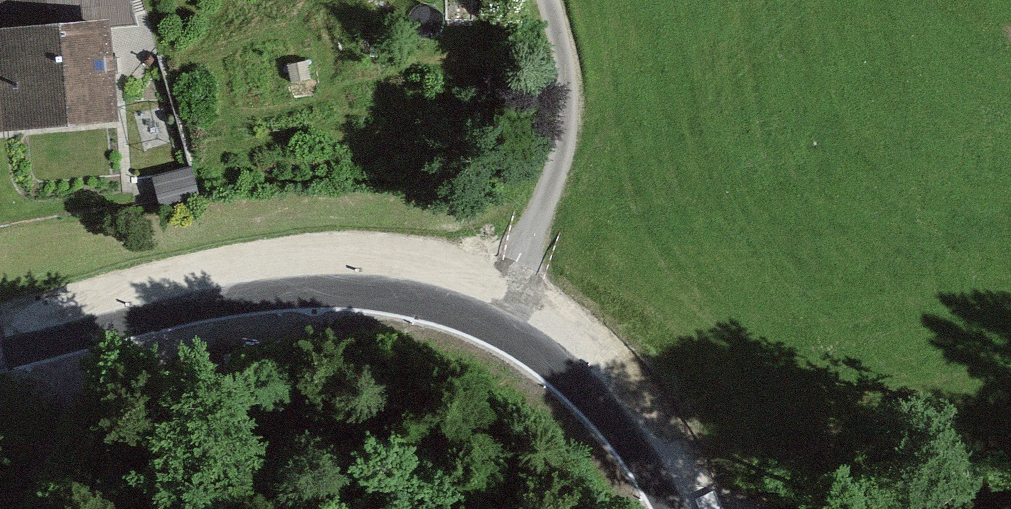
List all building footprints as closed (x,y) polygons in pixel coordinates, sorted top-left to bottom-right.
[(0,27),(0,136),(106,132),(102,23),(0,27)]
